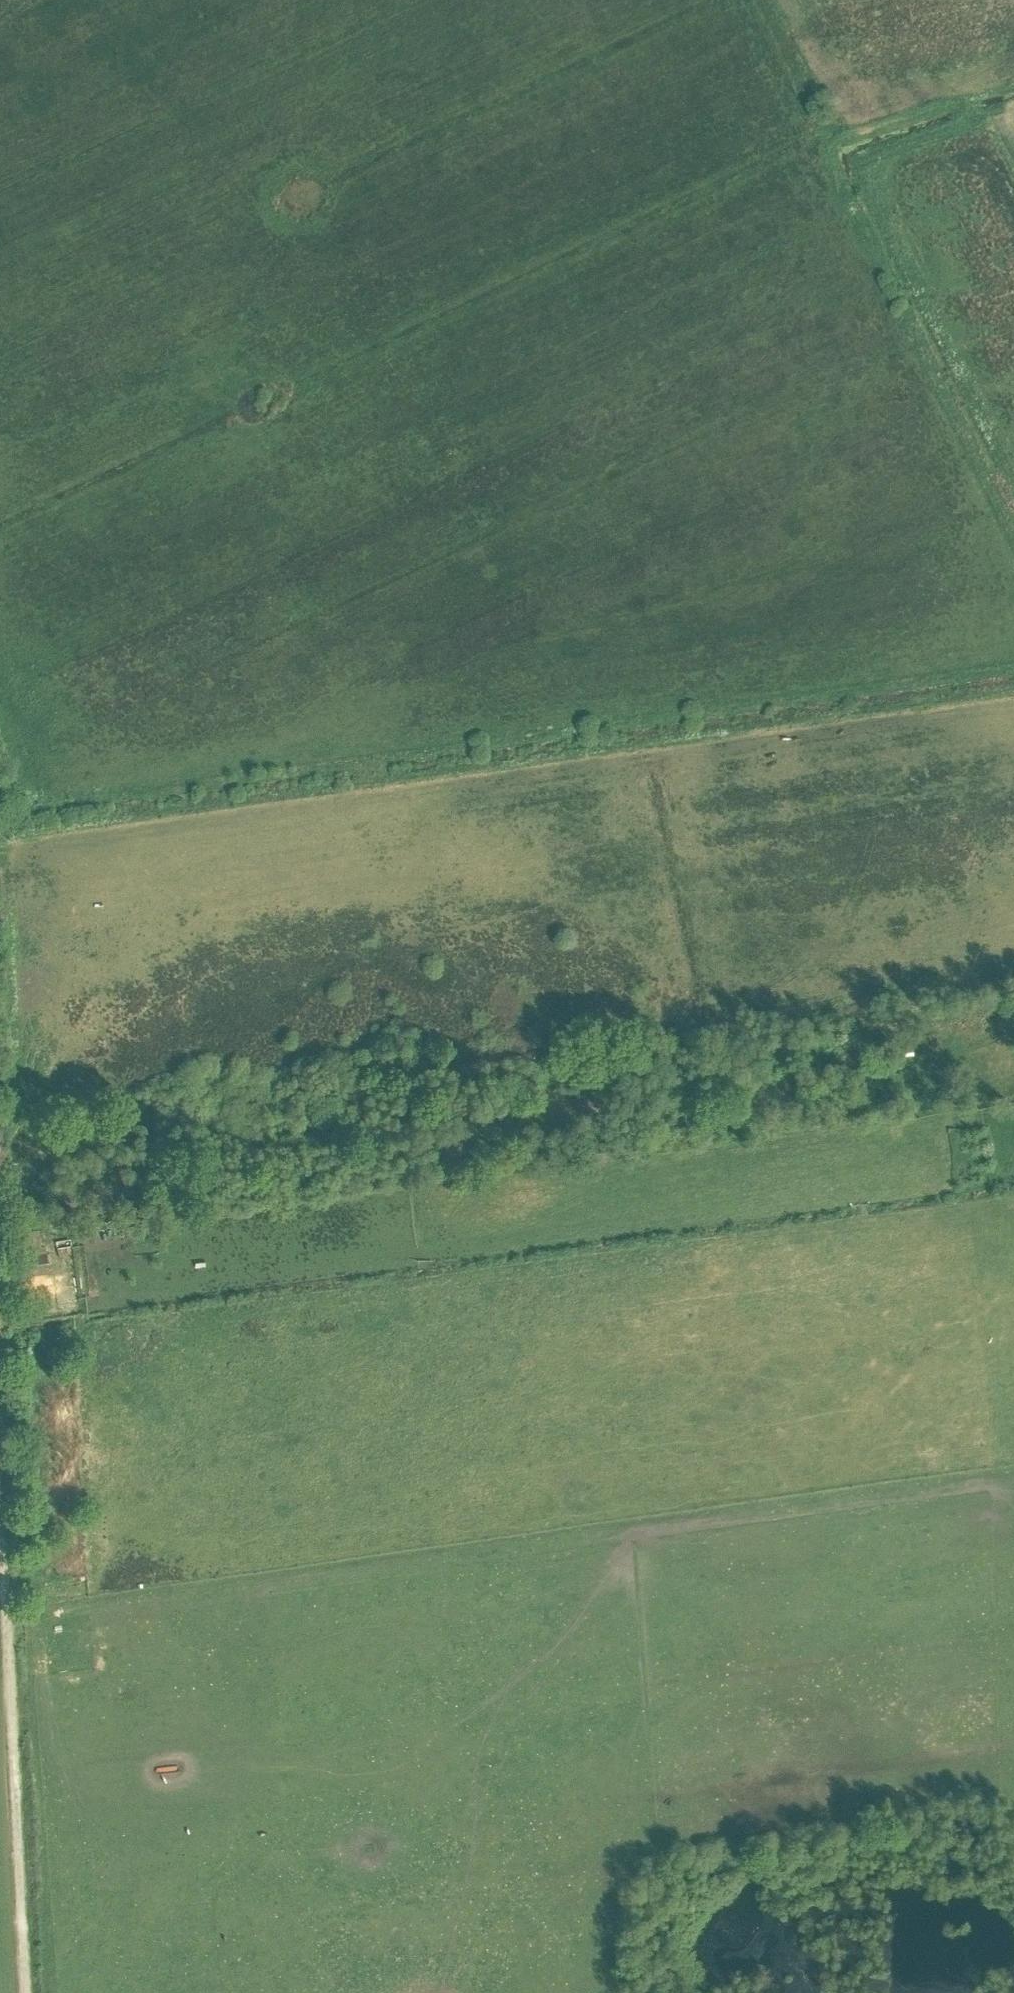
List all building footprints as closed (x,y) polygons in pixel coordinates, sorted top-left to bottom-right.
[(139,1715),(153,1715),(154,1704),(139,1703),(139,1715)]
